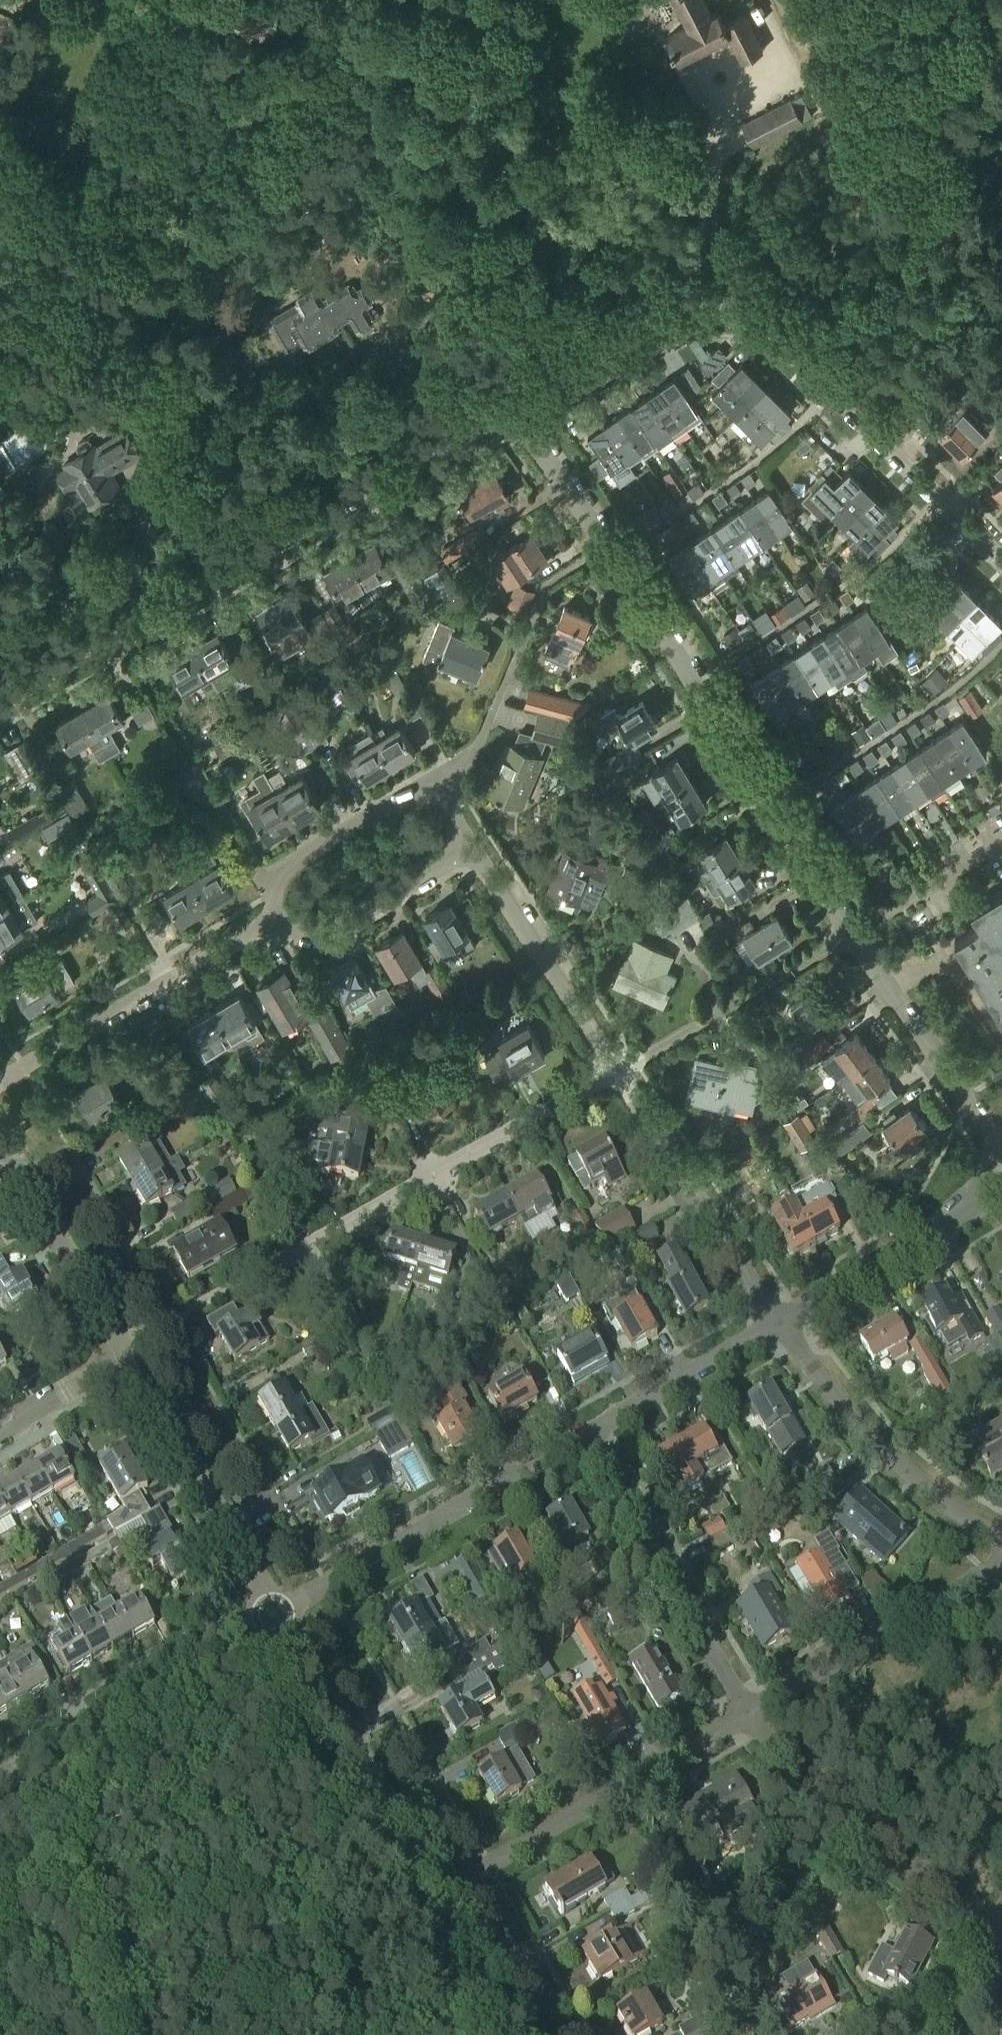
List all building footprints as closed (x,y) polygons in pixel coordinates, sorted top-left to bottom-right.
[(39,0),(25,0),(23,7),(34,11),(39,0)] [(705,0),(675,0),(689,27),(668,38),(672,46),(669,48),(673,55),(675,54),(680,62),(730,36),(743,62),(764,51),(746,16),(728,25),(726,20),(723,21),(719,12),(713,15),(705,0)] [(201,3),(199,37),(275,39),(276,6),(201,3)] [(832,86),(821,92),(827,102),(838,97),(832,86)] [(792,101),(743,125),(754,148),(803,123),(792,101)] [(56,142),(49,139),(44,150),(51,153),(56,142)] [(297,304),(272,318),(270,325),(285,350),(292,352),(350,318),(357,330),(364,332),(373,327),(374,320),(379,317),(380,315),(376,309),(374,308),(369,311),(368,308),(372,306),(374,299),(368,289),(361,287),(356,289),(354,286),(348,284),(323,299),(318,291),(311,289),(298,297),(297,304)] [(653,376),(662,370),(655,361),(646,366),(653,376)] [(742,387),(755,374),(743,362),(736,369),(726,379),(720,372),(713,379),(719,386),(712,393),(724,404),(742,387)] [(726,379),(736,369),(729,363),(720,372),(726,379)] [(638,384),(646,379),(639,369),(631,375),(638,384)] [(689,401),(701,389),(687,369),(674,378),(689,401)] [(738,418),(768,388),(755,374),(742,387),(724,404),(737,417),(738,418)] [(622,393),(631,387),(624,377),(615,383),(622,393)] [(688,428),(702,419),(689,401),(674,378),(660,387),(688,428)] [(607,401),(616,395),(609,385),(600,391),(607,401)] [(673,438),(688,428),(660,387),(646,397),(669,432),(673,438)] [(750,430),(780,400),(768,388),(738,418),(737,417),(733,422),(744,433),(748,428),(750,430)] [(592,409),(600,403),(594,393),(585,399),(592,409)] [(646,397),(631,406),(655,442),(659,448),(673,438),(669,432),(646,397)] [(577,416),(586,410),(579,400),(571,406),(577,416)] [(775,441),(782,434),(775,427),(784,418),(791,411),(780,400),(750,430),(761,442),(768,434),(775,441)] [(641,451),(655,442),(631,406),(617,416),(641,451)] [(939,434),(940,435),(938,436),(947,444),(948,443),(971,465),(981,454),(973,446),(988,431),(965,408),(939,434)] [(641,451),(617,416),(603,425),(626,461),(629,465),(643,455),(641,451)] [(612,470),(626,461),(603,425),(599,418),(584,428),(612,470)] [(67,470),(57,476),(66,491),(76,485),(90,508),(92,506),(96,513),(110,504),(106,498),(119,490),(109,474),(139,456),(124,432),(95,449),(90,440),(86,439),(78,444),(77,448),(81,455),(64,464),(67,470)] [(863,483),(850,470),(843,477),(831,465),(809,486),(813,489),(803,499),(824,521),(833,513),(863,483)] [(677,494),(684,489),(672,471),(665,475),(677,494)] [(501,502),(509,497),(495,473),(480,482),(482,486),(462,497),(477,523),(504,508),(501,502)] [(748,489),(756,484),(750,474),(741,479),(748,489)] [(993,486),(1001,495),(1001,477),(993,486)] [(693,498),(707,488),(700,478),(686,488),(693,498)] [(733,498),(742,493),(735,483),(727,488),(733,498)] [(845,525),(875,495),(863,483),(833,513),(845,525)] [(777,535),(793,524),(770,489),(754,499),(777,535)] [(719,508),(728,503),(721,493),(712,498),(719,508)] [(857,537),(861,533),(887,507),(875,495),(845,525),(857,537)] [(664,517),(672,512),(678,508),(672,499),(658,508),(664,517)] [(764,544),(777,535),(754,499),(740,509),(764,544)] [(705,518),(713,512),(707,502),(698,508),(705,518)] [(654,505),(643,513),(652,526),(664,518),(654,505)] [(857,537),(849,545),(861,557),(870,548),(877,555),(890,542),(883,535),(893,526),(899,519),(887,507),(861,533),(857,537)] [(749,554),(764,544),(740,509),(726,519),(744,546),(749,554)] [(690,527),(699,522),(692,512),(683,517),(690,527)] [(735,563),(749,554),(744,546),(726,519),(711,528),(735,563)] [(686,530),(680,520),(671,525),(678,535),(686,530)] [(662,546),(678,535),(671,525),(655,536),(662,546)] [(890,542),(899,532),(893,526),(883,535),(890,542)] [(447,563),(451,560),(463,552),(487,538),(481,528),(454,543),(441,551),(447,563)] [(711,528),(697,538),(713,562),(725,580),(739,570),(735,563),(711,528)] [(537,545),(531,535),(494,560),(509,583),(546,558),(550,555),(542,541),(537,545)] [(712,588),(725,580),(713,562),(697,538),(684,546),(712,588)] [(379,551),(390,571),(394,568),(412,598),(427,589),(398,539),(379,551)] [(373,598),(374,597),(374,596),(383,591),(376,579),(390,571),(379,551),(375,544),(349,558),(372,597),(373,597),(373,598)] [(697,598),(712,588),(684,546),(669,556),(697,598)] [(457,572),(470,564),(463,552),(451,560),(457,572)] [(372,597),(349,558),(327,571),(342,598),(356,590),(363,603),(372,597)] [(443,590),(457,581),(445,563),(431,573),(443,590)] [(845,578),(839,572),(834,578),(839,584),(845,578)] [(937,616),(966,586),(954,574),(947,581),(939,589),(932,582),(924,590),(931,597),(924,604),(937,616)] [(939,589),(947,581),(940,574),(932,582),(939,589)] [(809,583),(799,590),(806,600),(816,593),(809,583)] [(525,617),(535,592),(516,584),(507,605),(515,608),(513,612),(525,617)] [(949,628),(979,599),(966,586),(937,616),(949,628)] [(847,605),(856,600),(849,590),(841,595),(847,605)] [(924,590),(917,597),(924,604),(931,597),(924,590)] [(301,624),(298,620),(303,618),(288,592),(262,606),(276,631),(266,637),(277,656),(282,657),(315,638),(305,622),(301,624)] [(792,614),(806,605),(800,595),(786,604),(792,614)] [(900,595),(890,605),(898,613),(908,604),(900,595)] [(833,615),(841,609),(835,599),(826,605),(833,615)] [(961,641),(964,639),(991,611),(979,599),(949,628),(961,641)] [(334,606),(323,613),(343,645),(358,636),(350,624),(347,626),(334,606)] [(777,624),(791,615),(784,606),(771,615),(777,624)] [(876,651),(891,641),(867,606),(853,615),(876,651)] [(569,667),(579,644),(590,618),(565,607),(544,656),(569,667)] [(818,624),(827,618),(820,608),(812,614),(818,624)] [(995,645),(988,638),(997,630),(1001,624),(1001,622),(991,611),(964,639),(961,641),(973,653),(980,646),(987,653),(995,645)] [(861,660),(876,651),(853,615),(839,624),(861,660)] [(804,633),(812,627),(806,618),(798,623),(804,633)] [(476,676),(488,646),(453,631),(455,627),(439,621),(423,659),(438,665),(440,661),(476,676)] [(747,644),(759,636),(751,623),(738,631),(747,644)] [(839,624),(824,633),(848,669),(854,679),(868,671),(861,660),(839,624)] [(788,643),(797,637),(790,628),(782,633),(788,643)] [(732,646),(742,639),(736,629),(725,636),(732,646)] [(1001,638),(1001,635),(997,630),(988,638),(995,645),(1001,638)] [(217,691),(227,685),(219,671),(234,662),(217,632),(191,647),(217,691)] [(833,679),(848,669),(824,633),(810,643),(833,679)] [(775,652),(783,646),(777,636),(768,642),(775,652)] [(817,689),(833,679),(810,643),(795,653),(813,682),(817,689)] [(761,661),(769,655),(763,645),(754,651),(761,661)] [(217,691),(191,647),(167,661),(184,691),(199,683),(207,697),(217,691)] [(804,698),(817,689),(813,682),(795,653),(781,662),(804,698)] [(745,671),(754,665),(748,655),(739,661),(745,671)] [(789,707),(804,698),(781,662),(767,671),(788,706),(789,707)] [(917,664),(909,668),(911,673),(919,669),(917,664)] [(944,677),(937,670),(922,683),(929,691),(944,677)] [(775,716),(789,707),(788,706),(767,671),(752,681),(775,716)] [(411,694),(398,672),(388,679),(400,700),(411,694)] [(529,690),(525,707),(567,719),(589,706),(529,690)] [(972,717),(983,709),(971,690),(959,698),(972,717)] [(913,698),(919,707),(929,700),(923,692),(913,698)] [(110,756),(120,750),(114,739),(115,738),(108,726),(122,718),(108,693),(82,708),(97,733),(110,756)] [(139,724),(154,716),(142,693),(127,702),(139,724)] [(302,755),(305,754),(305,753),(315,747),(303,726),(304,726),(289,701),(277,708),(264,716),(286,753),(302,755)] [(656,725),(642,702),(620,716),(615,709),(602,717),(613,734),(619,730),(626,743),(636,737),(656,725)] [(942,718),(950,712),(944,702),(935,708),(942,718)] [(902,718),(908,714),(903,707),(897,711),(902,718)] [(110,756),(97,733),(82,708),(57,721),(71,747),(87,738),(100,761),(110,756)] [(928,727),(936,722),(930,712),(921,717),(928,727)] [(532,735),(531,737),(545,741),(566,747),(572,722),(557,718),(538,713),(532,735)] [(882,720),(887,728),(895,722),(890,715),(882,720)] [(215,742),(239,728),(233,718),(209,732),(215,742)] [(317,748),(329,741),(316,719),(304,726),(303,726),(315,747),(316,746),(317,748)] [(972,764),(987,754),(963,719),(949,728),(971,761),(972,764)] [(913,737),(922,731),(915,721),(907,727),(913,737)] [(852,731),(861,745),(871,738),(863,725),(852,731)] [(383,727),(371,734),(375,741),(390,766),(415,751),(400,726),(387,734),(383,727)] [(958,774),(972,764),(971,761),(949,728),(934,738),(958,774)] [(247,742),(241,732),(240,730),(214,745),(221,757),(247,742)] [(899,746),(907,741),(901,731),(892,736),(899,746)] [(350,753),(342,758),(355,782),(364,777),(366,780),(390,766),(375,741),(371,734),(370,732),(346,747),(350,753)] [(510,746),(490,794),(518,806),(539,758),(538,757),(545,741),(531,737),(532,735),(519,732),(513,746),(510,746)] [(847,753),(857,747),(850,736),(841,743),(847,753)] [(934,738),(920,747),(939,775),(944,783),(948,789),(961,780),(958,774),(934,738)] [(885,756),(893,750),(887,740),(878,746),(885,756)] [(21,779),(40,769),(24,741),(5,752),(21,779)] [(920,747),(906,756),(930,792),(934,798),(948,789),(944,783),(939,775),(920,747)] [(870,765),(879,759),(872,750),(864,755),(870,765)] [(825,758),(829,765),(840,758),(836,751),(825,758)] [(620,752),(600,765),(608,776),(627,763),(620,752)] [(915,801),(930,792),(906,756),(892,766),(915,801)] [(667,797),(693,781),(677,757),(652,772),(667,797)] [(856,775),(864,769),(858,759),(849,765),(856,775)] [(900,811),(915,801),(892,766),(877,775),(896,805),(900,811)] [(841,784),(850,779),(843,769),(835,775),(841,784)] [(288,783),(281,770),(267,778),(292,822),(319,807),(301,776),(288,783)] [(615,788),(625,782),(618,771),(608,777),(615,788)] [(887,820),(900,811),(896,805),(877,775),(863,785),(887,820)] [(267,836),(292,822),(267,778),(257,784),(265,797),(249,805),(267,836)] [(827,794),(835,788),(829,778),(820,784),(827,794)] [(74,817),(89,808),(73,781),(58,790),(74,817)] [(681,819),(706,803),(693,781),(667,797),(681,819)] [(873,830),(887,820),(863,785),(848,795),(873,830)] [(857,840),(873,830),(848,795),(834,804),(857,840)] [(19,841),(46,825),(39,813),(8,831),(15,843),(19,840),(19,841)] [(43,829),(53,847),(63,841),(65,845),(80,836),(67,814),(43,829)] [(658,853),(680,839),(672,827),(650,841),(658,853)] [(631,857),(637,842),(617,834),(611,849),(631,857)] [(706,881),(741,860),(726,835),(700,851),(706,861),(698,866),(697,870),(704,881),(706,880),(706,881)] [(206,906),(232,891),(205,846),(180,861),(191,880),(206,906)] [(665,866),(675,860),(668,849),(658,855),(665,866)] [(593,864),(565,852),(548,891),(577,904),(578,902),(588,907),(594,905),(601,890),(602,890),(613,864),(596,857),(593,864)] [(728,897),(754,881),(741,860),(706,881),(713,892),(719,893),(721,891),(724,896),(727,894),(728,897)] [(121,901),(134,893),(114,861),(102,868),(121,901)] [(96,864),(84,871),(99,895),(111,888),(96,864)] [(6,908),(17,902),(17,901),(23,897),(25,897),(10,872),(0,878),(0,912),(6,908)] [(181,921),(206,906),(191,880),(166,895),(181,921)] [(94,915),(119,900),(111,887),(111,888),(99,895),(87,902),(94,915)] [(972,907),(981,922),(955,937),(1001,1016),(1001,889),(972,907)] [(677,900),(660,910),(673,932),(674,935),(699,920),(698,918),(685,896),(677,900)] [(22,929),(37,920),(23,897),(17,901),(17,902),(6,908),(0,912),(0,943),(22,930),(22,929)] [(121,930),(133,923),(120,901),(108,908),(121,930)] [(475,946),(450,903),(426,918),(444,948),(439,952),(443,960),(462,949),(464,952),(475,946)] [(706,929),(716,922),(710,912),(700,919),(706,929)] [(758,960),(768,954),(791,940),(777,917),(744,937),(758,960)] [(718,926),(707,933),(717,951),(729,944),(718,926)] [(402,931),(378,946),(396,975),(409,967),(420,984),(427,979),(438,996),(450,989),(435,965),(425,971),(419,961),(420,960),(402,931)] [(662,1006),(675,976),(665,971),(671,957),(634,941),(627,955),(614,985),(662,1006)] [(29,1010),(56,995),(55,993),(74,982),(61,959),(15,985),(29,1010)] [(374,990),(356,959),(331,974),(351,1007),(366,998),(376,1014),(385,1009),(394,1026),(396,1025),(405,1019),(386,986),(374,990)] [(283,1028),(308,1014),(283,971),(258,985),(283,1028)] [(806,1050),(807,1050),(826,1036),(816,1022),(837,1007),(821,985),(795,1004),(803,1016),(794,1023),(803,1036),(799,1039),(806,1049),(806,1050)] [(230,1037),(255,1023),(239,996),(214,1011),(230,1037)] [(330,1059),(351,1047),(329,1010),(309,1021),(330,1059)] [(204,1052),(230,1037),(214,1011),(189,1025),(204,1052)] [(405,1019),(396,1025),(401,1033),(410,1027),(405,1019)] [(503,1048),(485,1058),(494,1074),(512,1064),(516,1070),(544,1055),(531,1031),(527,1024),(499,1040),(502,1046),(503,1048)] [(827,1055),(844,1078),(873,1057),(856,1034),(827,1055)] [(814,1060),(834,1046),(826,1036),(807,1050),(814,1060)] [(283,1049),(271,1056),(279,1070),(290,1063),(283,1049)] [(400,1091),(380,1053),(364,1061),(375,1079),(376,1079),(386,1098),(400,1091)] [(775,1053),(766,1059),(774,1069),(782,1063),(775,1053)] [(695,1056),(684,1096),(752,1112),(760,1080),(755,1079),(759,1065),(748,1062),(748,1060),(727,1054),(725,1063),(695,1056)] [(874,1059),(873,1057),(844,1078),(842,1079),(859,1103),(890,1081),(874,1059)] [(357,1089),(375,1079),(364,1061),(347,1070),(357,1089)] [(95,1122),(108,1115),(104,1108),(118,1099),(111,1085),(121,1079),(115,1068),(77,1090),(91,1115),(95,1122)] [(431,1118),(457,1104),(438,1069),(412,1083),(431,1118)] [(219,1111),(232,1103),(215,1073),(201,1081),(219,1111)] [(778,1081),(766,1088),(781,1114),(793,1107),(788,1099),(781,1087),(778,1081)] [(195,1114),(213,1103),(201,1083),(160,1106),(167,1118),(189,1105),(195,1114)] [(879,1109),(871,1098),(852,1113),(860,1123),(863,1121),(879,1109)] [(907,1156),(921,1146),(915,1137),(925,1129),(910,1107),(884,1125),(899,1147),(900,1147),(907,1156)] [(325,1147),(312,1145),(299,1143),(298,1144),(312,1146),(363,1155),(368,1128),(323,1120),(321,1131),(328,1132),(325,1147)] [(835,1159),(872,1133),(863,1121),(860,1123),(826,1148),(835,1159)] [(801,1151),(816,1143),(809,1132),(806,1126),(792,1135),(801,1151)] [(168,1164),(154,1140),(144,1146),(144,1145),(117,1161),(131,1187),(175,1162),(174,1161),(168,1164)] [(607,1188),(623,1179),(616,1166),(603,1142),(575,1158),(576,1159),(567,1164),(583,1193),(603,1181),(607,1188)] [(308,1172),(359,1181),(363,1155),(312,1146),(298,1144),(297,1154),(310,1157),(308,1172)] [(145,1210),(172,1195),(182,1189),(174,1174),(180,1171),(175,1162),(131,1187),(145,1210)] [(556,1194),(544,1175),(537,1180),(536,1179),(505,1197),(519,1221),(532,1243),(555,1229),(547,1216),(554,1211),(549,1203),(550,1202),(548,1199),(556,1194)] [(229,1180),(185,1205),(192,1218),(236,1193),(229,1180)] [(817,1243),(839,1231),(825,1206),(832,1202),(824,1189),(795,1206),(817,1243)] [(216,1222),(248,1205),(241,1192),(209,1209),(216,1222)] [(488,1239),(519,1221),(505,1197),(474,1216),(488,1239)] [(794,1207),(790,1199),(767,1212),(779,1233),(778,1233),(787,1247),(785,1248),(790,1256),(791,1255),(793,1257),(817,1243),(795,1206),(794,1207)] [(587,1246),(598,1240),(582,1211),(570,1218),(587,1246)] [(594,1229),(607,1250),(635,1233),(623,1212),(594,1229)] [(187,1280),(219,1262),(236,1253),(220,1225),(172,1253),(187,1280)] [(635,1251),(657,1238),(651,1227),(629,1240),(635,1251)] [(414,1285),(426,1245),(395,1235),(391,1249),(389,1249),(384,1257),(388,1259),(387,1261),(405,1267),(398,1291),(410,1294),(413,1286),(414,1285)] [(452,1299),(454,1268),(452,1268),(456,1255),(426,1245),(414,1285),(413,1286),(452,1299)] [(630,1264),(619,1245),(610,1250),(621,1269),(630,1264)] [(686,1320),(708,1307),(690,1277),(693,1275),(686,1264),(684,1265),(675,1251),(659,1260),(673,1285),(668,1289),(686,1320)] [(2,1298),(12,1316),(22,1310),(26,1316),(40,1308),(22,1276),(14,1281),(0,1257),(0,1299),(2,1298)] [(555,1282),(566,1302),(580,1294),(568,1274),(555,1282)] [(960,1315),(946,1291),(922,1305),(931,1321),(926,1323),(935,1338),(939,1336),(946,1347),(966,1336),(971,1344),(984,1337),(969,1309),(960,1315)] [(634,1292),(603,1310),(611,1324),(614,1322),(631,1352),(657,1337),(640,1307),(642,1306),(634,1292)] [(233,1307),(207,1322),(215,1335),(218,1333),(234,1362),(268,1342),(252,1314),(241,1320),(233,1307)] [(1001,1331),(1001,1307),(985,1316),(996,1335),(1001,1331)] [(525,1309),(516,1314),(522,1323),(530,1318),(525,1309)] [(861,1340),(874,1363),(888,1355),(892,1362),(908,1352),(904,1346),(908,1344),(894,1321),(861,1340)] [(573,1385),(583,1379),(582,1375),(606,1362),(592,1338),(557,1357),(573,1385)] [(952,1389),(923,1338),(910,1345),(925,1372),(922,1374),(928,1384),(934,1381),(942,1395),(952,1389)] [(308,1362),(328,1350),(321,1339),(302,1350),(308,1362)] [(26,1356),(21,1363),(28,1369),(34,1362),(26,1356)] [(488,1397),(504,1426),(506,1425),(505,1423),(515,1418),(513,1415),(537,1401),(531,1392),(540,1387),(531,1372),(488,1397)] [(282,1387),(258,1403),(273,1428),(309,1407),(302,1396),(291,1403),(282,1387)] [(750,1405),(746,1407),(754,1421),(758,1419),(768,1436),(771,1434),(783,1455),(805,1442),(793,1419),(789,1421),(770,1388),(748,1401),(750,1405)] [(455,1455),(480,1440),(466,1415),(470,1413),(457,1392),(438,1403),(448,1420),(438,1426),(455,1455)] [(310,1406),(309,1407),(273,1428),(288,1453),(307,1442),(310,1446),(327,1436),(310,1406)] [(374,1435),(401,1420),(394,1408),(368,1423),(374,1435)] [(389,1460),(415,1445),(401,1421),(374,1436),(389,1460)] [(1001,1421),(966,1439),(976,1460),(977,1460),(977,1459),(981,1457),(992,1478),(1001,1473),(1001,1422),(1001,1421)] [(335,1429),(328,1434),(333,1443),(340,1438),(335,1429)] [(711,1444),(703,1431),(681,1444),(699,1474),(702,1480),(732,1463),(718,1440),(711,1444)] [(679,1494),(702,1480),(699,1474),(681,1444),(657,1458),(671,1482),(672,1482),(679,1494)] [(115,1535),(143,1518),(151,1514),(138,1493),(147,1488),(125,1450),(99,1465),(126,1511),(107,1522),(115,1535)] [(52,1494),(74,1481),(59,1455),(37,1467),(52,1494)] [(31,1506),(52,1494),(37,1467),(16,1480),(31,1506)] [(374,1495),(358,1467),(313,1495),(322,1509),(319,1512),(324,1521),(327,1520),(328,1522),(341,1515),(343,1519),(357,1511),(354,1506),(374,1495)] [(817,1491),(837,1479),(830,1468),(810,1480),(817,1491)] [(31,1506),(16,1480),(0,1489),(0,1501),(10,1518),(31,1506)] [(820,1508),(847,1491),(841,1480),(813,1497),(820,1508)] [(880,1510),(861,1492),(835,1521),(883,1564),(907,1537),(889,1520),(891,1518),(890,1517),(890,1518),(881,1510),(882,1509),(881,1509),(880,1510)] [(723,1497),(715,1501),(721,1513),(729,1509),(723,1497)] [(10,1518),(0,1501),(0,1524),(10,1518)] [(721,1513),(715,1501),(707,1506),(713,1517),(721,1513)] [(566,1551),(589,1538),(571,1507),(548,1520),(566,1551)] [(179,1551),(170,1537),(174,1535),(159,1509),(151,1514),(143,1518),(158,1543),(143,1552),(152,1568),(161,1563),(170,1579),(193,1566),(183,1549),(179,1551)] [(84,1548),(107,1535),(101,1526),(79,1540),(84,1548)] [(735,1539),(729,1528),(708,1540),(714,1550),(732,1541),(735,1539)] [(735,1539),(732,1541),(734,1545),(743,1560),(758,1552),(749,1536),(747,1532),(735,1539)] [(849,1563),(845,1566),(837,1553),(840,1551),(829,1533),(814,1542),(821,1554),(797,1568),(824,1614),(849,1600),(846,1595),(858,1588),(853,1579),(857,1577),(849,1563)] [(91,1565),(112,1552),(121,1547),(116,1538),(83,1557),(87,1563),(89,1562),(91,1565)] [(514,1585),(537,1572),(518,1539),(488,1556),(507,1588),(514,1584),(514,1585)] [(63,1560),(84,1548),(79,1540),(58,1552),(63,1560)] [(42,1573),(63,1560),(58,1552),(37,1564),(42,1573)] [(463,1574),(475,1567),(468,1556),(456,1564),(463,1574)] [(87,1563),(83,1557),(63,1569),(68,1578),(91,1565),(89,1562),(87,1563)] [(21,1585),(42,1573),(37,1564),(16,1576),(21,1585)] [(48,1589),(68,1578),(63,1569),(41,1582),(44,1588),(46,1586),(48,1589)] [(0,1586),(0,1596),(1,1597),(21,1585),(16,1576),(0,1586)] [(763,1650),(791,1634),(770,1600),(780,1594),(770,1577),(750,1589),(756,1599),(739,1609),(763,1650)] [(440,1624),(426,1600),(431,1598),(420,1579),(410,1585),(420,1603),(416,1605),(388,1622),(403,1647),(431,1631),(430,1630),(440,1624)] [(44,1588),(41,1582),(22,1593),(27,1602),(48,1589),(46,1586),(44,1588)] [(886,1586),(871,1595),(875,1601),(890,1592),(886,1586)] [(575,1629),(585,1623),(566,1590),(556,1596),(575,1629)] [(596,1601),(602,1613),(622,1601),(616,1590),(596,1601)] [(607,1614),(588,1626),(592,1633),(611,1622),(614,1627),(648,1607),(641,1595),(607,1615),(607,1614)] [(111,1650),(132,1638),(116,1612),(118,1611),(111,1599),(89,1612),(111,1650)] [(132,1638),(154,1625),(138,1599),(118,1611),(116,1612),(132,1638)] [(90,1662),(111,1650),(89,1612),(70,1624),(67,1625),(90,1662)] [(70,1674),(90,1662),(67,1625),(58,1630),(60,1633),(49,1639),(54,1648),(48,1651),(62,1674),(68,1671),(70,1674)] [(438,1643),(431,1631),(403,1647),(416,1670),(456,1647),(450,1636),(438,1643)] [(606,1687),(619,1679),(596,1640),(583,1648),(606,1687)] [(490,1652),(484,1641),(452,1660),(459,1672),(503,1646),(502,1644),(490,1652)] [(38,1659),(30,1645),(29,1645),(29,1646),(4,1661),(26,1699),(47,1687),(32,1661),(36,1658),(37,1659),(38,1659)] [(494,1671),(512,1660),(503,1646),(459,1672),(464,1681),(490,1665),(494,1671)] [(683,1697),(664,1665),(656,1652),(632,1666),(659,1711),(683,1697)] [(540,1654),(530,1660),(534,1667),(544,1661),(540,1654)] [(26,1699),(4,1661),(0,1663),(0,1703),(5,1711),(26,1699)] [(494,1699),(484,1681),(464,1693),(464,1692),(439,1707),(457,1738),(482,1724),(475,1710),(494,1699)] [(591,1684),(573,1695),(602,1744),(626,1730),(601,1688),(596,1692),(591,1684)] [(531,1717),(524,1721),(529,1730),(536,1726),(531,1717)] [(495,1805),(520,1790),(519,1787),(533,1779),(516,1752),(521,1749),(515,1738),(529,1730),(523,1719),(496,1736),(507,1756),(477,1774),(489,1794),(487,1795),(493,1805),(494,1804),(495,1805)] [(725,1838),(758,1819),(750,1807),(753,1805),(737,1776),(697,1799),(700,1805),(676,1819),(689,1842),(717,1825),(725,1838)] [(611,1873),(604,1861),(594,1867),(591,1862),(545,1889),(560,1914),(587,1898),(606,1887),(601,1879),(611,1873)] [(676,1897),(666,1880),(630,1900),(610,1912),(616,1923),(661,1897),(665,1904),(676,1897)] [(604,1902),(610,1912),(630,1900),(625,1890),(604,1902)] [(830,1962),(843,1955),(828,1928),(815,1935),(830,1962)] [(910,1988),(933,1944),(906,1930),(894,1953),(882,1947),(867,1975),(883,1984),(886,1977),(904,1986),(905,1985),(910,1988)] [(596,1982),(599,1980),(600,1983),(638,1961),(622,1932),(584,1955),(591,1968),(588,1970),(596,1982)] [(833,2005),(816,1977),(816,1976),(815,1976),(813,1974),(814,1973),(807,1962),(784,1976),(793,1990),(775,2000),(792,2028),(810,2017),(809,2015),(816,2011),(819,2014),(833,2005)] [(646,1996),(618,2012),(631,2034),(644,2034),(662,2024),(661,2022),(668,2018),(661,2007),(654,2011),(646,1996)] [(707,2026),(701,2015),(678,2028),(682,2034),(693,2034),(707,2026)] [(707,2026),(693,2034),(712,2034),(707,2026)]
